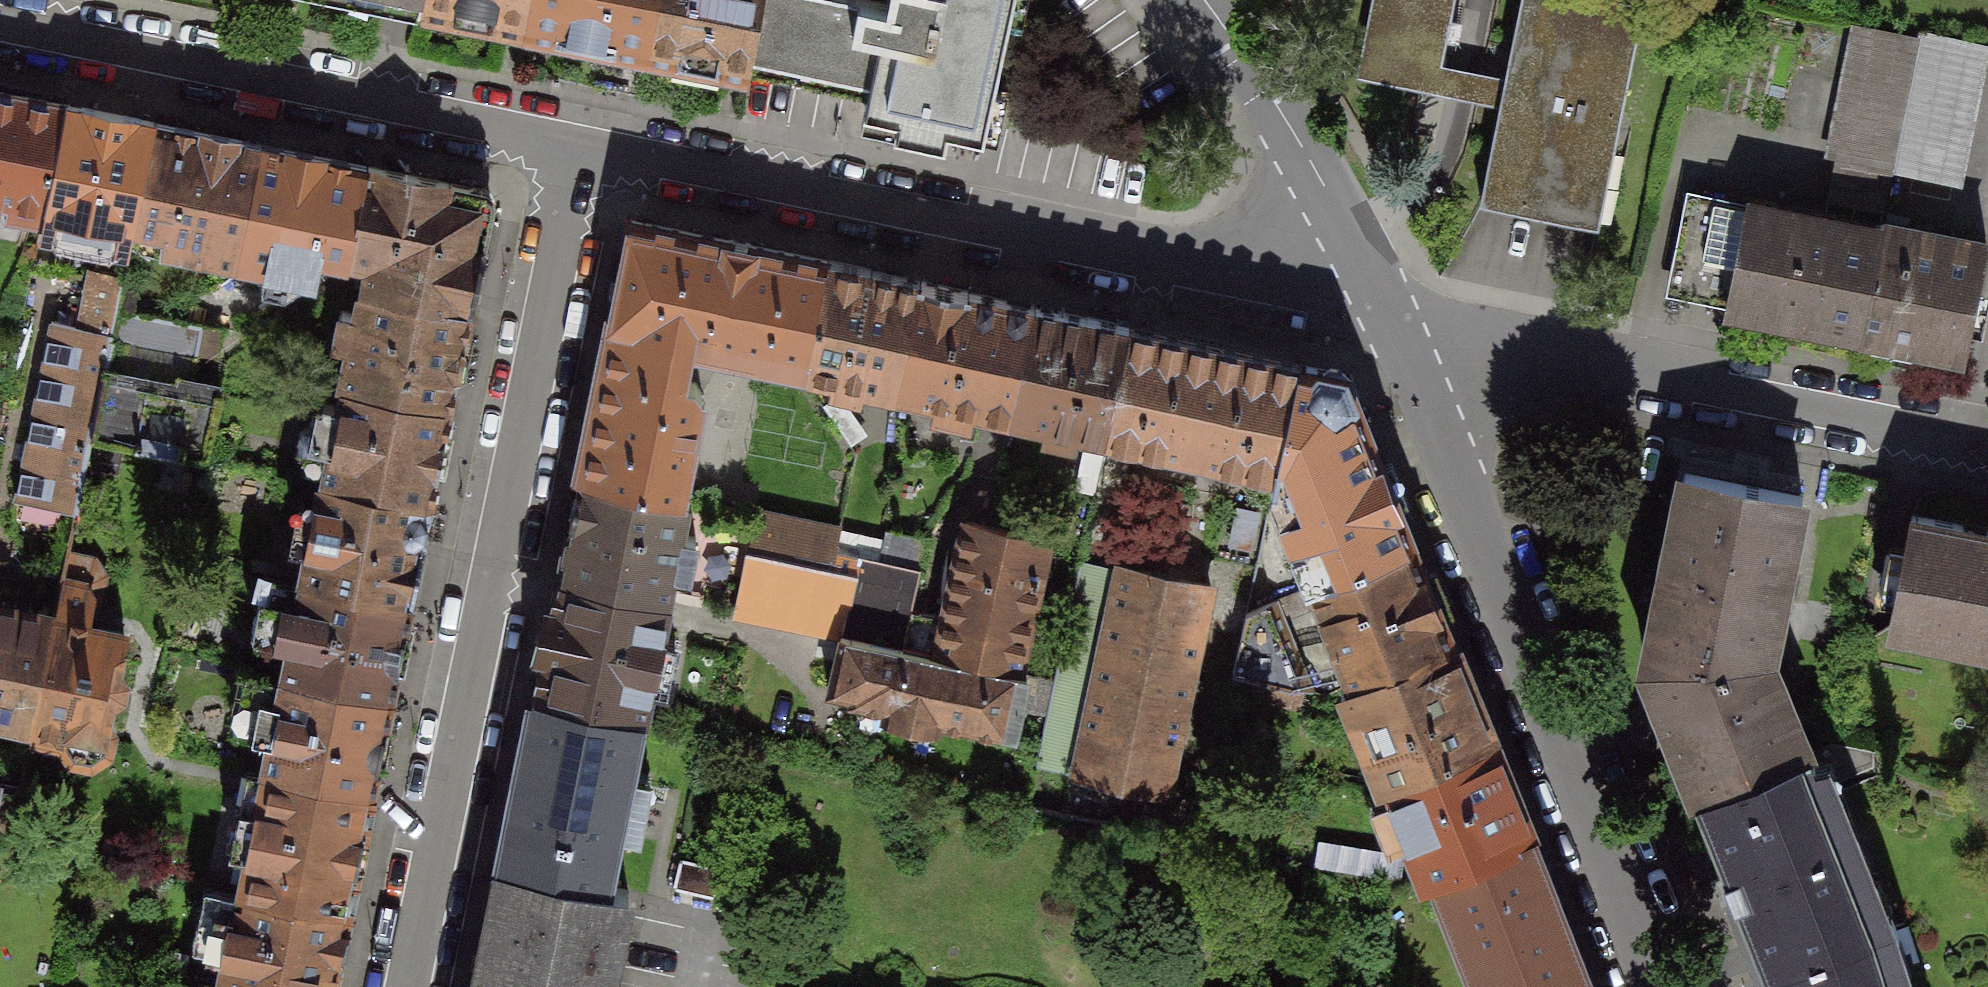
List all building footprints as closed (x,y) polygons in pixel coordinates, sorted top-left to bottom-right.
[(527,0),(423,0),(422,8),(522,28),(527,0)] [(522,28),(645,53),(655,0),(527,0),(522,28)] [(645,53),(746,73),(760,0),(655,0),(645,53)] [(879,0),(765,0),(754,49),(872,75),(888,2),(879,0)] [(888,2),(872,75),(865,108),(982,133),(1011,0),(888,0),(888,2)] [(1612,0),(1522,0),(1505,81),(1441,68),(1455,0),(1372,0),(1356,77),(1502,107),(1482,205),(1598,229),(1644,6),(1612,0)] [(1834,158),(1894,170),(1921,30),(1861,18),(1834,158)] [(1983,42),(1921,30),(1894,170),(1955,181),(1983,42)] [(0,210),(3,197),(12,198),(9,212),(43,219),(46,205),(66,105),(0,92),(0,210)] [(75,107),(66,105),(46,205),(54,207),(63,209),(61,220),(103,228),(106,216),(137,223),(157,123),(75,107)] [(162,245),(240,260),(264,145),(235,139),(157,123),(137,223),(165,228),(162,245)] [(282,149),(264,145),(240,260),(315,276),(320,251),(349,257),(369,166),(282,149)] [(481,190),(369,166),(349,257),(371,262),(365,289),(472,311),(492,205),(481,190)] [(1733,290),(1751,206),(1692,194),(1675,277),(1733,290)] [(1882,233),(1751,206),(1733,290),(1730,305),(1862,332),(1882,233)] [(688,344),(807,369),(830,262),(633,220),(612,328),(688,344)] [(1885,223),(1882,233),(1862,332),(1962,353),(1985,244),(1885,223)] [(864,382),(900,390),(924,282),(830,262),(807,369),(833,374),(830,386),(862,393),(864,382)] [(124,283),(93,276),(83,327),(113,333),(119,309),(124,283)] [(996,410),(1013,414),(1037,307),(1015,302),(924,282),(900,390),(924,395),(921,409),(975,420),(978,407),(996,410)] [(451,409),(472,311),(365,289),(360,315),(343,311),(336,345),(351,348),(343,386),(451,409)] [(1013,414),(1108,435),(1132,328),(1037,307),(1013,414)] [(198,358),(204,325),(119,309),(113,333),(111,342),(198,358)] [(16,499),(77,511),(92,436),(105,371),(111,342),(113,333),(83,327),(52,321),(16,499)] [(612,328),(580,477),(682,498),(702,396),(695,384),(680,380),(688,344),(612,328)] [(1125,439),(1275,472),(1301,366),(1150,332),(1132,328),(1108,435),(1125,439)] [(1345,374),(1301,366),(1275,472),(1272,485),(1291,490),(1284,517),(1312,583),(1413,542),(1345,374)] [(204,459),(217,393),(105,371),(92,436),(204,459)] [(431,504),(451,409),(343,386),(339,406),(325,404),(318,440),(331,443),(323,482),(431,504)] [(1742,482),(1684,469),(1645,668),(1771,657),(1802,495),(1742,482)] [(580,477),(560,576),(668,598),(674,572),(687,575),(695,536),(680,533),(687,500),(682,498),(580,477)] [(411,601),(431,504),(323,482),(303,579),(411,601)] [(757,510),(749,553),(832,570),(841,528),(757,510)] [(1912,515),(1890,624),(1987,644),(1987,530),(1912,515)] [(1047,541),(967,523),(946,619),(927,615),(931,599),(913,595),(902,647),(1018,672),(1047,541)] [(880,559),(920,568),(926,539),(886,530),(880,559)] [(1453,641),(1413,542),(1312,583),(1323,614),(1325,614),(1354,681),(1453,641)] [(832,570),(749,553),(736,610),(842,633),(855,575),(832,570)] [(842,633),(902,647),(913,595),(920,568),(880,559),(860,555),(855,575),(842,633)] [(67,561),(56,618),(33,727),(61,733),(59,743),(71,759),(92,764),(110,752),(115,731),(107,719),(111,701),(122,693),(125,678),(118,670),(127,632),(88,626),(97,577),(88,566),(67,561)] [(1035,763),(1077,772),(1121,573),(1080,563),(1035,763)] [(1210,586),(1121,566),(1121,573),(1077,772),(1165,791),(1210,586)] [(556,597),(536,694),(641,715),(644,716),(651,682),(664,685),(674,638),(660,635),(663,619),(668,598),(560,576),(556,597)] [(392,697),(411,601),(303,579),(283,676),(392,697)] [(1235,673),(1313,689),(1277,599),(1248,612),(1235,673)] [(33,727),(56,618),(0,606),(0,720),(33,727)] [(902,647),(842,633),(830,688),(854,693),(852,702),(1012,737),(1026,674),(1018,672),(902,647)] [(1492,738),(1453,641),(1354,681),(1342,686),(1382,782),(1384,782),(1492,738)] [(1645,668),(1699,798),(1810,753),(1771,657),(1645,668)] [(372,793),(392,697),(283,676),(264,770),(372,793)] [(536,694),(502,864),(607,886),(641,715),(536,694)] [(1532,832),(1492,738),(1384,782),(1424,877),(1449,864),(1532,832)] [(1699,798),(1768,972),(1880,931),(1810,753),(1699,798)] [(370,805),(372,793),(264,770),(261,784),(239,888),(347,911),(370,805)] [(1532,832),(1449,864),(1477,939),(1464,943),(1474,969),(1487,964),(1496,986),(1592,986),(1532,832)] [(680,858),(673,887),(714,898),(722,869),(680,858)] [(475,986),(607,986),(628,889),(607,886),(502,864),(475,986)] [(347,911),(239,888),(218,986),(331,986),(347,911)] [(1773,986),(1898,986),(1880,931),(1768,972),(1773,986)]
